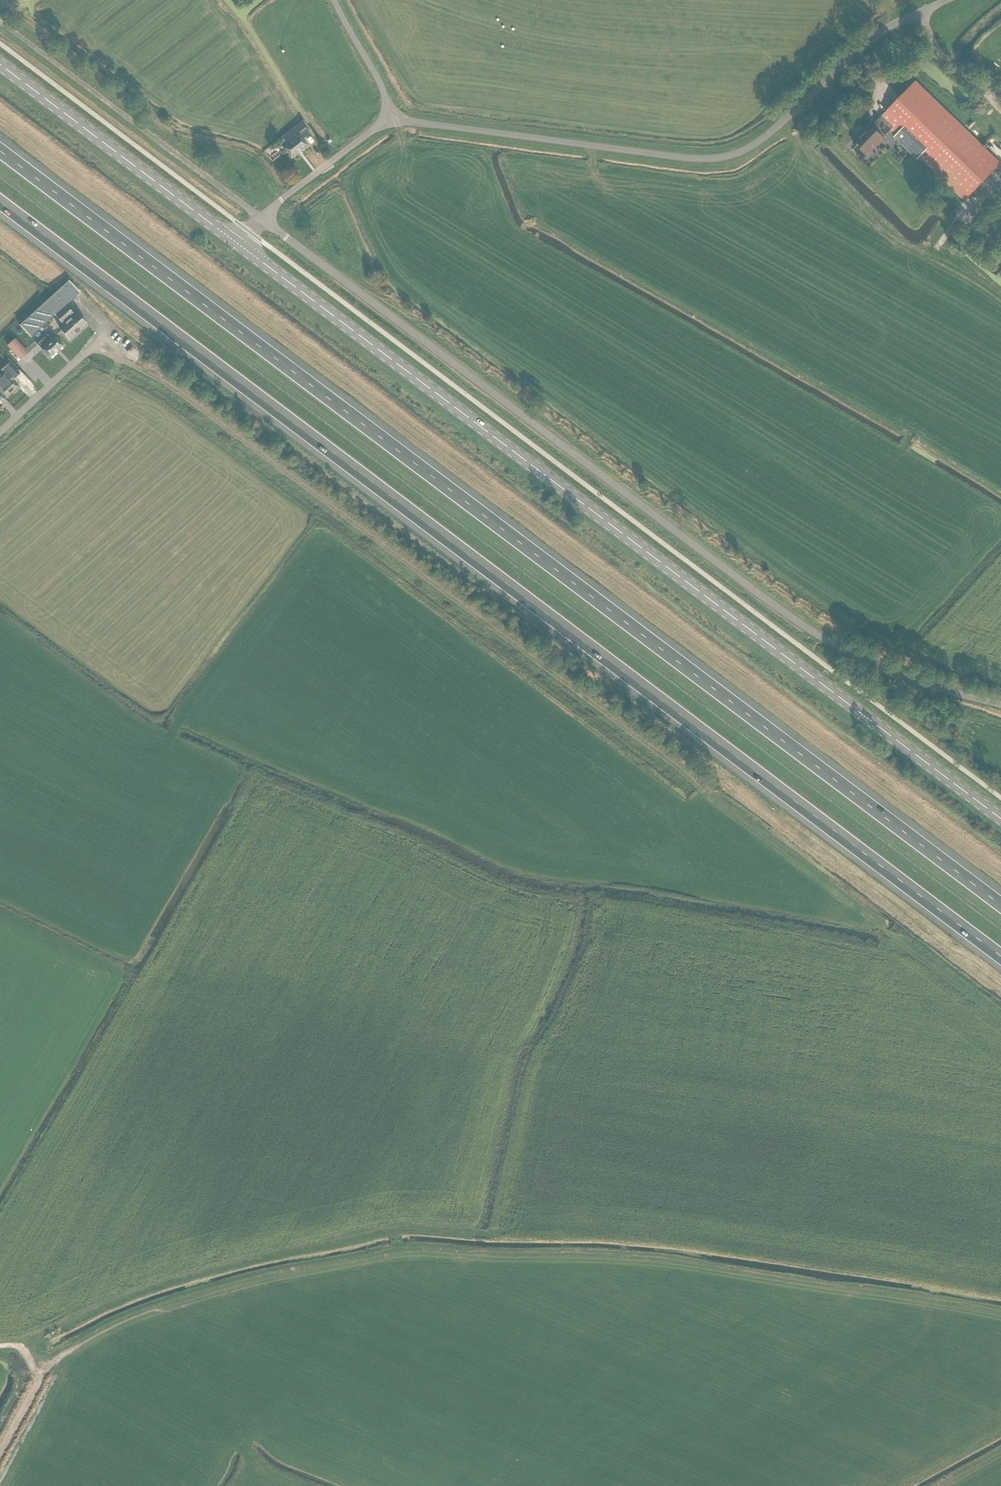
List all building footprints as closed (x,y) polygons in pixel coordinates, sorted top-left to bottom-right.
[(896,135),(894,138),(917,160),(919,157),(964,201),(1000,164),(916,82),(881,117),(882,117),(872,128),(870,126),(853,143),(867,156),(883,139),(883,138),(891,130),(896,135)] [(284,147),(283,147),(291,159),(308,146),(303,139),(310,134),(305,127),(306,126),(302,122),(282,138),(283,139),(281,141),(281,143),(284,147)] [(74,315),(65,306),(79,293),(80,293),(69,280),(68,281),(20,325),(31,337),(55,315),(64,325),(59,329),(70,340),(87,324),(76,313),(74,315)] [(52,340),(48,335),(37,344),(50,358),(63,346),(55,337),(52,340)] [(28,353),(18,342),(12,348),(22,358),(28,353)] [(18,387),(13,381),(20,374),(9,362),(0,371),(0,372),(2,374),(0,375),(0,391),(6,398),(18,387)]
